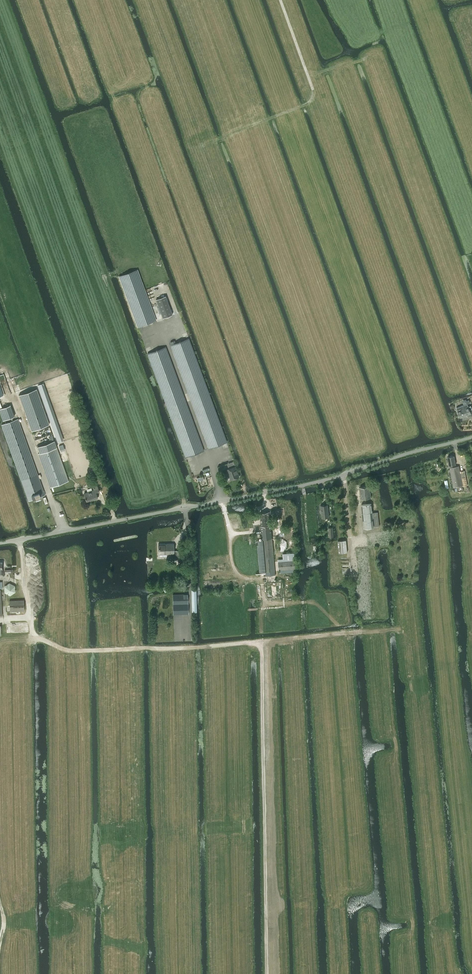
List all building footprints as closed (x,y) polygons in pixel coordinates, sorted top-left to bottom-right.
[(120,277),(133,312),(138,327),(156,321),(137,270),(120,277)] [(172,315),(172,314),(166,296),(156,299),(163,318),(172,315)] [(171,345),(209,449),(226,442),(188,338),(176,343),(175,340),(170,342),(171,345)] [(165,347),(164,347),(163,345),(159,346),(160,349),(148,353),(186,457),(203,451),(165,347)] [(32,431),(49,425),(37,390),(19,396),(32,431)] [(456,408),(458,411),(460,417),(471,414),(471,416),(471,408),(471,405),(468,406),(467,404),(470,403),(469,400),(463,402),(464,405),(460,406),(456,408)] [(3,420),(14,416),(10,405),(0,409),(0,412),(3,420)] [(28,501),(45,495),(18,420),(2,426),(28,501)] [(40,453),(38,454),(50,487),(68,481),(57,447),(40,453)] [(458,466),(455,467),(455,464),(456,464),(454,456),(448,457),(449,465),(450,465),(450,467),(451,469),(448,470),(449,472),(451,471),(454,487),(467,485),(466,477),(465,472),(461,473),(462,478),(461,478),(458,466)] [(230,468),(227,469),(231,480),(239,477),(234,461),(228,463),(230,468)] [(84,494),(86,501),(93,499),(93,500),(98,498),(96,493),(99,492),(97,485),(93,487),(94,490),(84,494)] [(364,527),(373,526),(379,526),(378,512),(372,512),(371,503),(382,502),(381,497),(371,497),(370,486),(360,487),(364,527)] [(322,518),(329,517),(328,505),(321,505),(321,510),(321,513),(322,513),(322,518)] [(275,571),(272,541),(276,542),(276,548),(282,551),(287,548),(287,541),(281,538),(277,541),(277,540),(272,538),(269,512),(260,513),(263,539),(262,539),(265,572),(275,571)] [(284,527),(275,528),(275,537),(284,537),(284,527)] [(339,553),(347,552),(346,539),(338,540),(339,553)] [(159,544),(159,554),(173,553),(173,557),(177,557),(177,551),(174,551),(173,544),(159,544)] [(368,547),(356,548),(359,582),(371,581),(368,547)] [(296,560),(278,561),(279,571),(297,569),(296,560)] [(9,582),(4,586),(4,592),(10,595),(15,592),(15,585),(9,582)] [(188,614),(187,594),(173,595),(173,614),(188,614)] [(24,600),(9,601),(10,611),(24,610),(24,600)]
